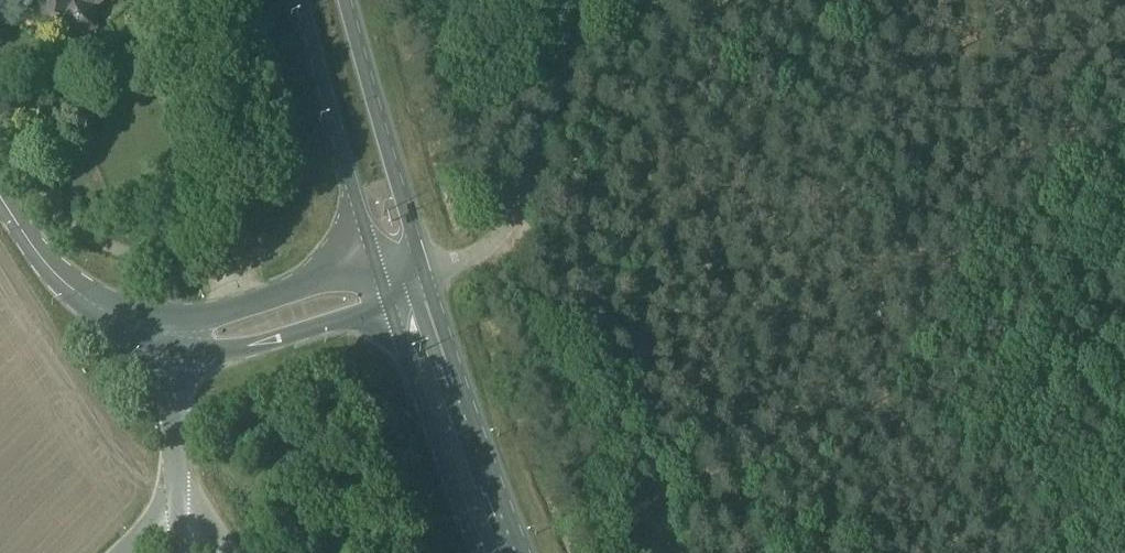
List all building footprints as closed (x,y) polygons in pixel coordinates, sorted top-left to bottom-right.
[(33,4),(35,9),(40,8),(40,15),(62,20),(75,37),(96,29),(94,8),(104,0),(34,0),(33,4)] [(196,36),(207,36),(207,22),(197,22),(196,36)]
